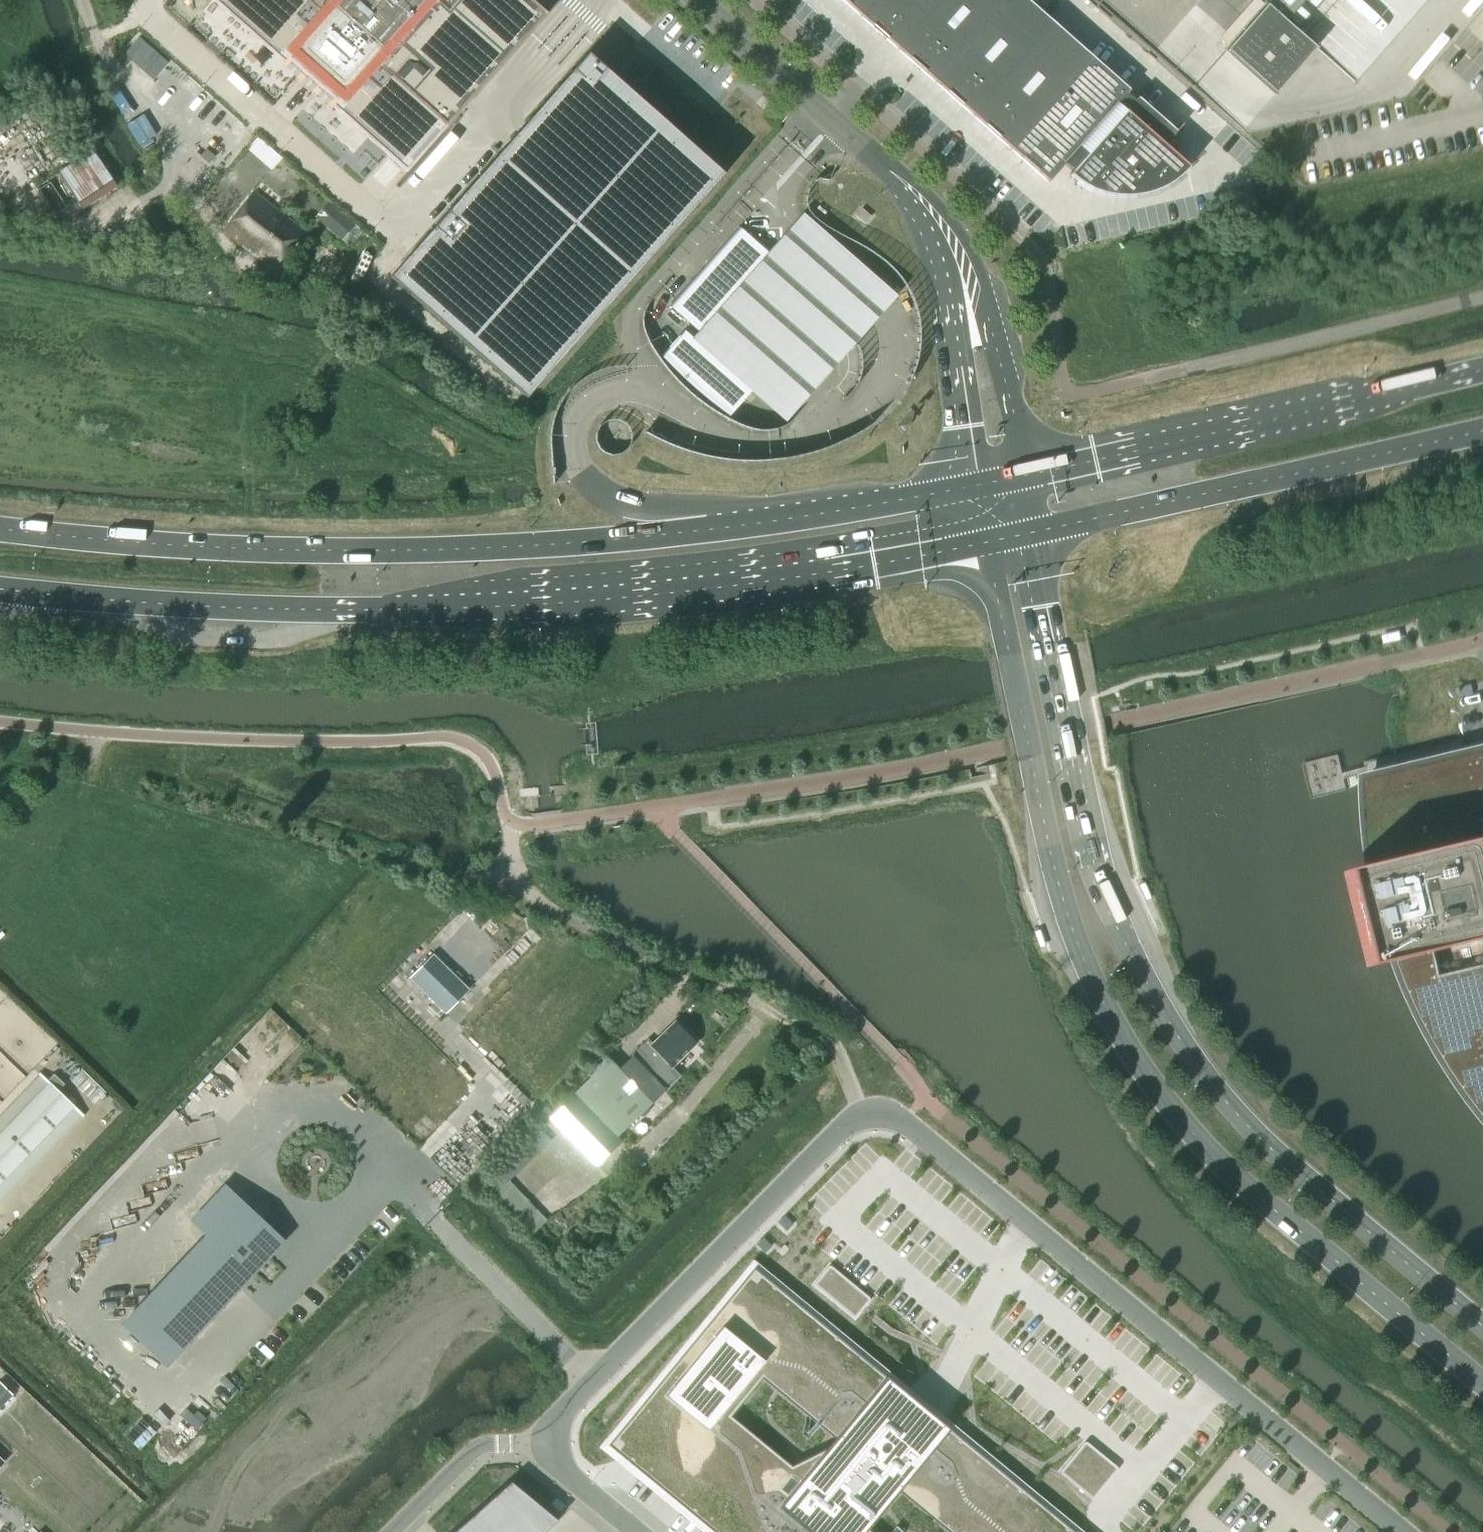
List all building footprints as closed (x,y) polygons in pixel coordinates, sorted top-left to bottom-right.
[(296,75),(407,172),(546,15),(542,10),(551,0),(211,0),(296,75)] [(861,15),(874,0),(843,0),(861,15)] [(861,15),(898,49),(941,0),(874,0),(861,15)] [(898,49),(936,82),(1009,0),(941,0),(898,49)] [(936,82),(974,115),(1055,24),(1028,0),(1009,0),(936,82)] [(1267,4),(1267,5),(1227,50),(1276,94),(1317,48),(1315,46),(1314,45),(1289,23),(1287,21),(1306,0),(1262,0),(1267,4)] [(1055,24),(974,115),(1012,149),(1093,57),(1055,24)] [(494,160),(390,277),(526,397),(723,174),(616,79),(598,63),(588,54),(511,139),(494,160)] [(1130,90),(1093,57),(1012,149),(1049,182),(1068,160),(1127,94),(1130,90)] [(1135,100),(1127,94),(1068,160),(1076,167),(1072,171),(1080,177),(1085,181),(1091,184),(1098,187),(1104,189),(1111,191),(1117,192),(1124,192),(1131,192),(1138,191),(1144,190),(1151,188),(1157,186),(1163,183),(1169,179),(1175,175),(1180,171),(1187,164),(1165,145),(1177,131),(1138,97),(1135,100)] [(82,207),(116,185),(94,151),(60,173),(82,207)] [(274,269),(304,231),(255,192),(224,230),(274,269)] [(354,226),(329,204),(317,218),(342,239),(354,226)] [(862,208),(856,216),(865,223),(872,216),(862,208)] [(769,253),(699,332),(693,338),(752,391),(788,422),(899,306),(803,214),(769,253)] [(699,332),(769,253),(739,227),(669,305),(699,332)] [(706,398),(730,416),(745,399),(752,391),(693,338),(685,331),(677,340),(663,357),(684,378),(706,398)] [(1372,865),(1362,868),(1351,870),(1374,966),(1385,963),(1399,960),(1413,996),(1429,1031),(1448,1065),(1482,1057),(1482,749),(1464,753),(1365,777),(1366,807),(1368,836),(1372,865)] [(433,954),(409,978),(445,1015),(469,990),(433,954)] [(1,1009),(16,1012),(19,1000),(3,997),(1,1009)] [(643,1046),(639,1050),(648,1059),(649,1058),(656,1066),(664,1058),(673,1067),(674,1067),(697,1044),(675,1022),(651,1046),(655,1050),(651,1054),(643,1046)] [(617,1138),(619,1135),(680,1073),(674,1067),(673,1067),(664,1058),(656,1066),(649,1058),(648,1059),(639,1050),(619,1068),(620,1069),(583,1104),(617,1138)] [(573,1095),(576,1098),(583,1104),(620,1069),(619,1068),(608,1057),(607,1056),(589,1075),(590,1075),(590,1076),(573,1095)] [(1448,1065),(1476,1105),(1482,1114),(1482,1057),(1448,1065)] [(74,1107),(58,1092),(65,1085),(56,1076),(49,1083),(0,1134),(0,1184),(74,1107)] [(576,1098),(554,1121),(600,1166),(622,1143),(617,1138),(583,1104),(576,1098)] [(551,1144),(539,1132),(485,1184),(517,1216),(529,1204),(510,1184),(551,1144)] [(237,1197),(119,1322),(166,1366),(283,1241),(237,1197)] [(814,1283),(814,1284),(814,1285),(815,1285),(815,1286),(852,1316),(853,1317),(854,1317),(855,1317),(856,1317),(856,1316),(857,1316),(869,1301),(869,1300),(870,1300),(870,1299),(869,1298),(869,1297),(832,1266),(831,1266),(830,1266),(829,1266),(828,1266),(827,1267),(815,1281),(815,1282),(814,1282),(814,1283)] [(958,1432),(941,1418),(932,1416),(916,1398),(757,1269),(613,1447),(719,1531),(874,1531),(871,1529),(907,1485),(965,1531),(1082,1531),(958,1432)] [(10,1393),(0,1384),(0,1403),(10,1393)] [(1060,1471),(1060,1472),(1060,1473),(1061,1473),(1061,1474),(1090,1497),(1090,1498),(1091,1498),(1092,1498),(1093,1498),(1094,1498),(1094,1497),(1095,1497),(1116,1471),(1117,1470),(1117,1469),(1117,1468),(1117,1467),(1117,1466),(1116,1466),(1087,1442),(1086,1442),(1086,1441),(1085,1441),(1084,1442),(1083,1442),(1083,1443),(1061,1469),(1060,1470),(1060,1471)] [(453,1531),(544,1531),(557,1520),(511,1481),(453,1531)]
